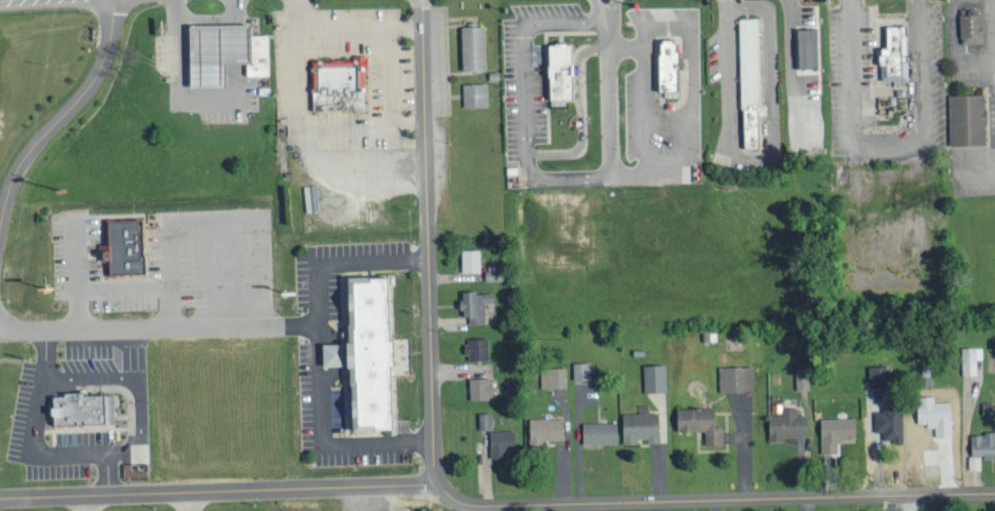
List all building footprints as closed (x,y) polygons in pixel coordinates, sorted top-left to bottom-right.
[(961,14),(962,42),(983,42),(982,13),(961,14)] [(738,22),(757,22),(759,151),(740,151),(738,22)] [(463,69),(486,69),(485,24),(462,25),(463,69)] [(247,25),(237,25),(186,26),(187,90),(222,89),(221,66),(237,65),(248,65),(247,25)] [(794,28),(795,67),(820,66),(819,27),(794,28)] [(885,30),(906,30),(907,66),(902,66),(902,78),(885,78),(884,67),(877,67),(877,53),(885,53),(885,30)] [(244,78),(268,77),(268,35),(244,36),(244,78)] [(652,42),(670,41),(670,45),(675,45),(676,98),(649,99),(648,45),(652,45),(652,42)] [(572,49),(548,49),(550,106),(574,105),(572,49)] [(310,61),(311,114),(367,113),(367,61),(310,61)] [(487,82),(463,82),(464,106),(487,106),(487,82)] [(950,94),(950,145),(987,144),(986,93),(950,94)] [(143,216),(145,276),(108,278),(106,218),(143,216)] [(462,249),(463,270),(480,270),(480,248),(462,249)] [(346,279),(347,347),(322,347),(322,370),(347,370),(348,435),(390,435),(384,279),(346,279)] [(462,289),(463,296),(459,297),(459,307),(465,307),(465,315),(469,315),(469,322),(486,321),(484,302),(494,300),(494,290),(477,291),(477,288),(462,289)] [(468,336),(469,341),(461,341),(462,351),(469,352),(469,357),(489,357),(487,335),(468,336)] [(810,387),(809,359),(796,360),(797,388),(810,387)] [(591,378),(591,361),(574,360),(574,378),(591,378)] [(666,390),(666,362),(644,363),(644,390),(666,390)] [(869,384),(890,384),(890,363),(869,364),(869,384)] [(719,365),(720,390),(753,389),(752,364),(719,365)] [(567,366),(541,366),(541,386),(567,385),(567,366)] [(469,376),(470,397),(493,396),(492,375),(469,376)] [(113,394),(114,427),(59,428),(58,396),(113,394)] [(770,412),(769,440),(784,440),(785,434),(807,434),(807,412),(799,412),(799,405),(784,404),(784,412),(770,412)] [(675,406),(675,429),(705,428),(706,443),(724,443),(724,423),(717,423),(716,405),(675,406)] [(478,411),(479,427),(491,427),(490,410),(478,411)] [(622,411),(623,441),(639,441),(638,437),(646,437),(647,440),(660,440),(659,410),(622,411)] [(529,416),(529,443),(545,443),(544,438),(563,439),(563,415),(529,416)] [(820,417),(820,452),(838,452),(839,441),(843,439),(842,436),(856,436),(856,416),(820,417)] [(582,420),(583,442),(618,442),(617,419),(582,420)] [(489,429),(491,456),(516,455),(515,428),(489,429)] [(971,453),(994,454),(994,428),(984,428),(984,432),(972,433),(971,453)] [(969,467),(980,467),(980,454),(969,454),(969,467)]
